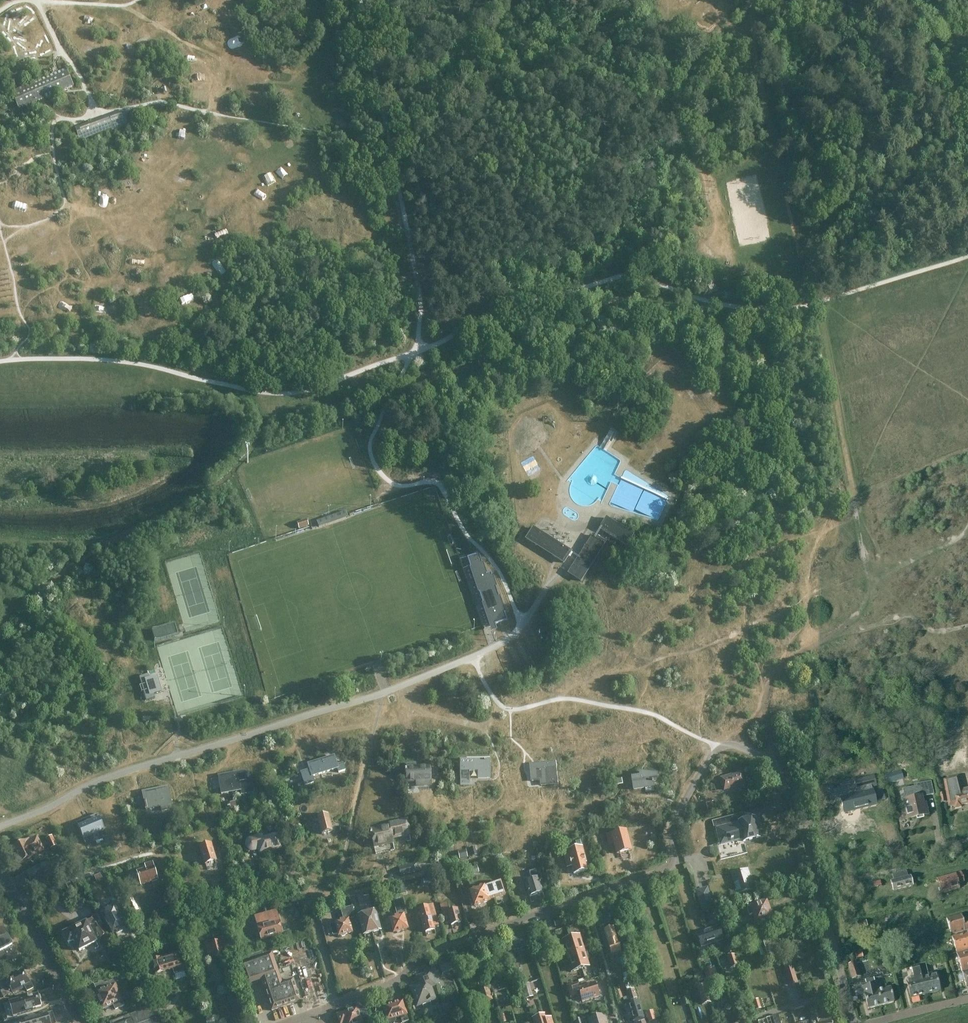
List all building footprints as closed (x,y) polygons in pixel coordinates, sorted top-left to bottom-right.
[(18,74),(15,67),(6,71),(9,77),(18,74)] [(57,73),(18,90),(25,107),(34,103),(64,90),(69,88),(72,87),(65,69),(59,72),(57,73)] [(75,128),(79,139),(125,123),(121,112),(75,128)] [(316,521),(318,528),(347,518),(345,511),(316,521)] [(606,518),(599,529),(626,546),(633,535),(606,518)] [(306,520),(297,523),(298,529),(308,526),(306,520)] [(570,552),(533,528),(526,539),(563,563),(570,552)] [(568,574),(580,581),(604,543),(592,535),(568,574)] [(485,575),(479,555),(467,559),(490,626),(494,625),(507,621),(490,573),(485,575)] [(140,678),(146,700),(155,698),(154,694),(161,692),(156,676),(149,678),(148,675),(140,678)] [(300,773),(305,786),(314,783),(312,777),(337,769),(338,773),(345,770),(343,764),(336,766),(333,756),(308,765),(309,770),(300,773)] [(460,785),(469,785),(469,771),(479,770),(479,778),(489,778),(489,761),(473,761),(473,766),(460,766),(460,785)] [(539,766),(529,767),(531,781),(540,780),(549,779),(549,785),(556,784),(554,762),(539,764),(539,766)] [(406,769),(407,782),(418,781),(418,785),(430,785),(429,767),(415,768),(415,766),(414,765),(408,765),(407,767),(407,769),(406,769)] [(245,781),(244,773),(218,777),(221,793),(240,790),(241,795),(253,792),(251,780),(245,781)] [(632,778),(633,790),(645,788),(645,793),(654,791),(653,783),(653,782),(655,782),(656,775),(640,773),(639,777),(632,778)] [(743,784),(740,773),(721,779),(724,790),(743,784)] [(893,774),(885,776),(887,783),(895,781),(893,774)] [(857,794),(840,798),(843,810),(854,807),(855,808),(876,803),(872,788),(877,786),(874,776),(854,781),(856,791),(857,794)] [(943,780),(948,807),(954,805),(955,809),(961,807),(961,806),(967,804),(967,789),(961,790),(958,777),(948,779),(943,780)] [(904,801),(908,820),(927,815),(923,797),(934,795),(931,782),(915,785),(915,787),(903,790),(905,800),(904,801)] [(171,805),(168,788),(142,793),(145,809),(160,806),(161,811),(171,808),(171,805)] [(714,802),(706,804),(707,810),(716,808),(714,802)] [(759,837),(754,818),(744,821),(742,814),(744,814),(744,813),(711,822),(713,822),(715,831),(717,830),(720,842),(730,839),(730,840),(733,840),(732,839),(742,836),(743,841),(759,837)] [(317,817),(321,834),(332,832),(328,814),(317,817)] [(99,818),(78,827),(83,840),(104,831),(99,818)] [(388,824),(388,826),(370,830),(374,847),(393,843),(392,838),(409,835),(406,820),(388,824)] [(612,833),(617,854),(630,850),(625,830),(612,833)] [(253,850),(259,848),(259,851),(279,846),(276,835),(261,839),(261,836),(250,839),(249,839),(248,839),(247,840),(247,841),(246,842),(246,843),(246,845),(246,846),(246,847),(247,848),(248,849),(249,849),(250,850),(251,850),(252,850),(253,850)] [(29,839),(13,847),(17,855),(15,856),(18,862),(20,861),(21,863),(37,855),(36,854),(44,850),(38,840),(37,836),(29,840),(29,839)] [(50,849),(57,846),(52,836),(45,839),(50,849)] [(210,845),(200,848),(205,863),(215,860),(210,845)] [(581,847),(567,851),(571,867),(573,874),(587,871),(581,847)] [(26,873),(28,878),(25,880),(27,884),(30,882),(33,887),(55,876),(54,874),(65,868),(61,859),(49,865),(48,862),(26,873)] [(152,863),(145,865),(146,869),(137,872),(141,885),(157,880),(152,863)] [(416,863),(398,867),(400,875),(418,871),(416,863)] [(543,892),(539,880),(542,879),(539,869),(528,872),(531,880),(525,882),(529,897),(543,892)] [(747,870),(731,874),(737,894),(753,889),(747,870)] [(892,875),(894,881),(908,877),(906,871),(892,875)] [(961,872),(955,874),(955,875),(938,880),(941,893),(959,888),(958,884),(964,882),(962,874),(961,874),(961,872)] [(910,877),(892,881),(894,890),(912,886),(910,877)] [(484,887),(469,892),(474,906),(489,901),(505,895),(500,881),(484,887)] [(707,887),(695,891),(701,910),(713,906),(707,887)] [(217,893),(219,900),(232,896),(230,889),(217,893)] [(362,894),(356,896),(361,915),(358,915),(363,935),(372,933),(363,898),(362,894)] [(363,898),(372,933),(380,930),(375,911),(372,912),(368,896),(363,898)] [(131,900),(126,902),(130,909),(135,907),(131,900)] [(397,917),(390,919),(393,932),(395,932),(397,933),(399,932),(400,930),(407,929),(403,916),(406,915),(402,900),(393,902),(397,917)] [(766,901),(746,908),(749,916),(753,914),(756,922),(771,917),(766,901)] [(456,909),(449,911),(447,903),(440,905),(445,924),(450,923),(451,925),(460,923),(456,909)] [(433,927),(438,926),(432,905),(424,907),(425,909),(419,911),(425,933),(434,930),(433,927)] [(114,906),(101,913),(112,934),(128,926),(124,918),(121,919),(114,906)] [(352,932),(348,920),(354,918),(351,907),(340,909),(343,920),(335,922),(335,924),(330,925),(333,935),(337,934),(338,936),(339,936),(341,937),(344,936),(345,934),(352,932)] [(963,922),(961,914),(946,918),(951,935),(967,930),(967,921),(963,922)] [(79,926),(63,934),(68,944),(74,941),(79,951),(96,942),(87,926),(96,922),(92,915),(77,923),(79,926)] [(277,915),(266,918),(272,937),(282,934),(277,915)] [(272,937),(266,918),(256,921),(261,940),(272,937)] [(868,927),(866,920),(856,923),(858,930),(868,927)] [(103,925),(95,929),(100,937),(107,933),(103,925)] [(612,927),(603,930),(610,955),(620,951),(612,927)] [(718,927),(697,935),(701,947),(722,939),(718,927)] [(952,938),(956,953),(967,950),(967,931),(965,932),(966,934),(952,938)] [(575,954),(584,951),(579,935),(570,938),(575,954)] [(209,941),(203,942),(207,956),(213,954),(214,957),(223,954),(222,950),(223,949),(227,948),(228,948),(224,936),(218,938),(218,941),(210,944),(209,941)] [(770,957),(763,936),(757,938),(764,959),(770,957)] [(7,960),(2,951),(12,946),(7,937),(0,941),(0,964),(7,960)] [(517,939),(517,937),(507,939),(510,950),(529,945),(527,937),(517,939)] [(561,941),(566,957),(575,954),(570,938),(561,941)] [(732,946),(724,948),(730,969),(738,966),(732,946)] [(270,948),(237,959),(246,987),(262,982),(271,1011),(300,1001),(293,980),(281,984),(278,976),(279,976),(270,948)] [(584,951),(575,954),(580,969),(589,967),(584,951)] [(956,954),(957,957),(959,963),(967,961),(967,951),(956,954)] [(184,971),(179,952),(151,960),(155,974),(172,969),(174,975),(184,971)] [(566,957),(568,962),(571,972),(580,969),(575,954),(566,957)] [(440,961),(444,971),(454,968),(450,958),(440,961)] [(959,963),(962,972),(967,971),(967,961),(959,963)] [(848,965),(852,979),(860,976),(856,963),(848,965)] [(925,964),(918,965),(925,995),(940,991),(936,975),(932,976),(931,973),(928,974),(925,964)] [(910,998),(925,995),(918,965),(911,967),(914,981),(907,983),(910,998)] [(792,966),(784,968),(789,985),(797,982),(792,966)] [(830,976),(828,966),(821,968),(824,978),(830,976)] [(712,967),(703,970),(706,980),(715,977),(712,967)] [(9,988),(0,992),(3,998),(7,996),(12,993),(13,994),(22,989),(22,987),(24,986),(27,992),(33,988),(29,982),(28,982),(22,970),(5,979),(9,988)] [(701,971),(693,973),(696,983),(704,980),(701,971)] [(435,986),(431,974),(430,972),(416,977),(419,985),(410,988),(416,1006),(422,1004),(423,1008),(431,1005),(430,1001),(435,1000),(430,987),(435,986)] [(964,981),(966,988),(967,988),(967,972),(962,973),(962,975),(958,976),(960,982),(964,981)] [(102,982),(93,985),(96,993),(99,1000),(97,1001),(100,1009),(102,1008),(102,1010),(113,1005),(115,1010),(123,1007),(121,1002),(115,985),(115,986),(113,980),(103,984),(102,982)] [(879,981),(875,982),(881,1006),(893,1003),(890,988),(881,990),(879,981)] [(710,1003),(704,982),(699,983),(700,987),(696,989),(701,1006),(710,1003)] [(881,1006),(875,982),(866,985),(862,986),(868,1009),(881,1006)] [(529,983),(522,985),(526,999),(533,996),(529,983)] [(576,984),(566,987),(569,998),(580,995),(582,1002),(599,997),(594,983),(578,988),(576,984)] [(488,987),(479,989),(481,995),(482,997),(481,998),(482,1003),(492,1000),(490,994),(490,993),(488,987)] [(634,990),(627,992),(630,1002),(637,999),(634,990)] [(33,1011),(32,1009),(41,1006),(39,1001),(40,999),(39,996),(38,995),(37,994),(19,1000),(9,1003),(13,1017),(33,1011)] [(759,999),(753,1001),(756,1010),(762,1009),(759,999)] [(628,1004),(634,1022),(635,1022),(636,1022),(644,1020),(638,1001),(628,1004)] [(606,1010),(604,1002),(596,1004),(599,1012),(606,1010)] [(385,1015),(383,1019),(384,1022),(394,1022),(395,1021),(394,1018),(400,1017),(402,1022),(408,1021),(403,1003),(397,1005),(396,1003),(383,1007),(385,1015)] [(446,1016),(443,1005),(437,1007),(440,1018),(446,1016)] [(152,1007),(109,1022),(158,1022),(152,1007)] [(337,1016),(339,1022),(346,1022),(369,1022),(367,1017),(361,1019),(357,1008),(342,1013),(342,1014),(337,1016)] [(652,1011),(645,1013),(648,1022),(655,1020),(652,1011)] [(53,1019),(51,1013),(47,1015),(46,1014),(29,1019),(28,1018),(18,1021),(18,1022),(54,1022),(53,1019)] [(773,1022),(780,1022),(777,1014),(771,1016),(773,1022)] [(541,1018),(544,1018),(543,1015),(532,1018),(533,1022),(543,1022),(541,1018)] [(604,1015),(588,1020),(589,1022),(607,1022),(604,1015)]
